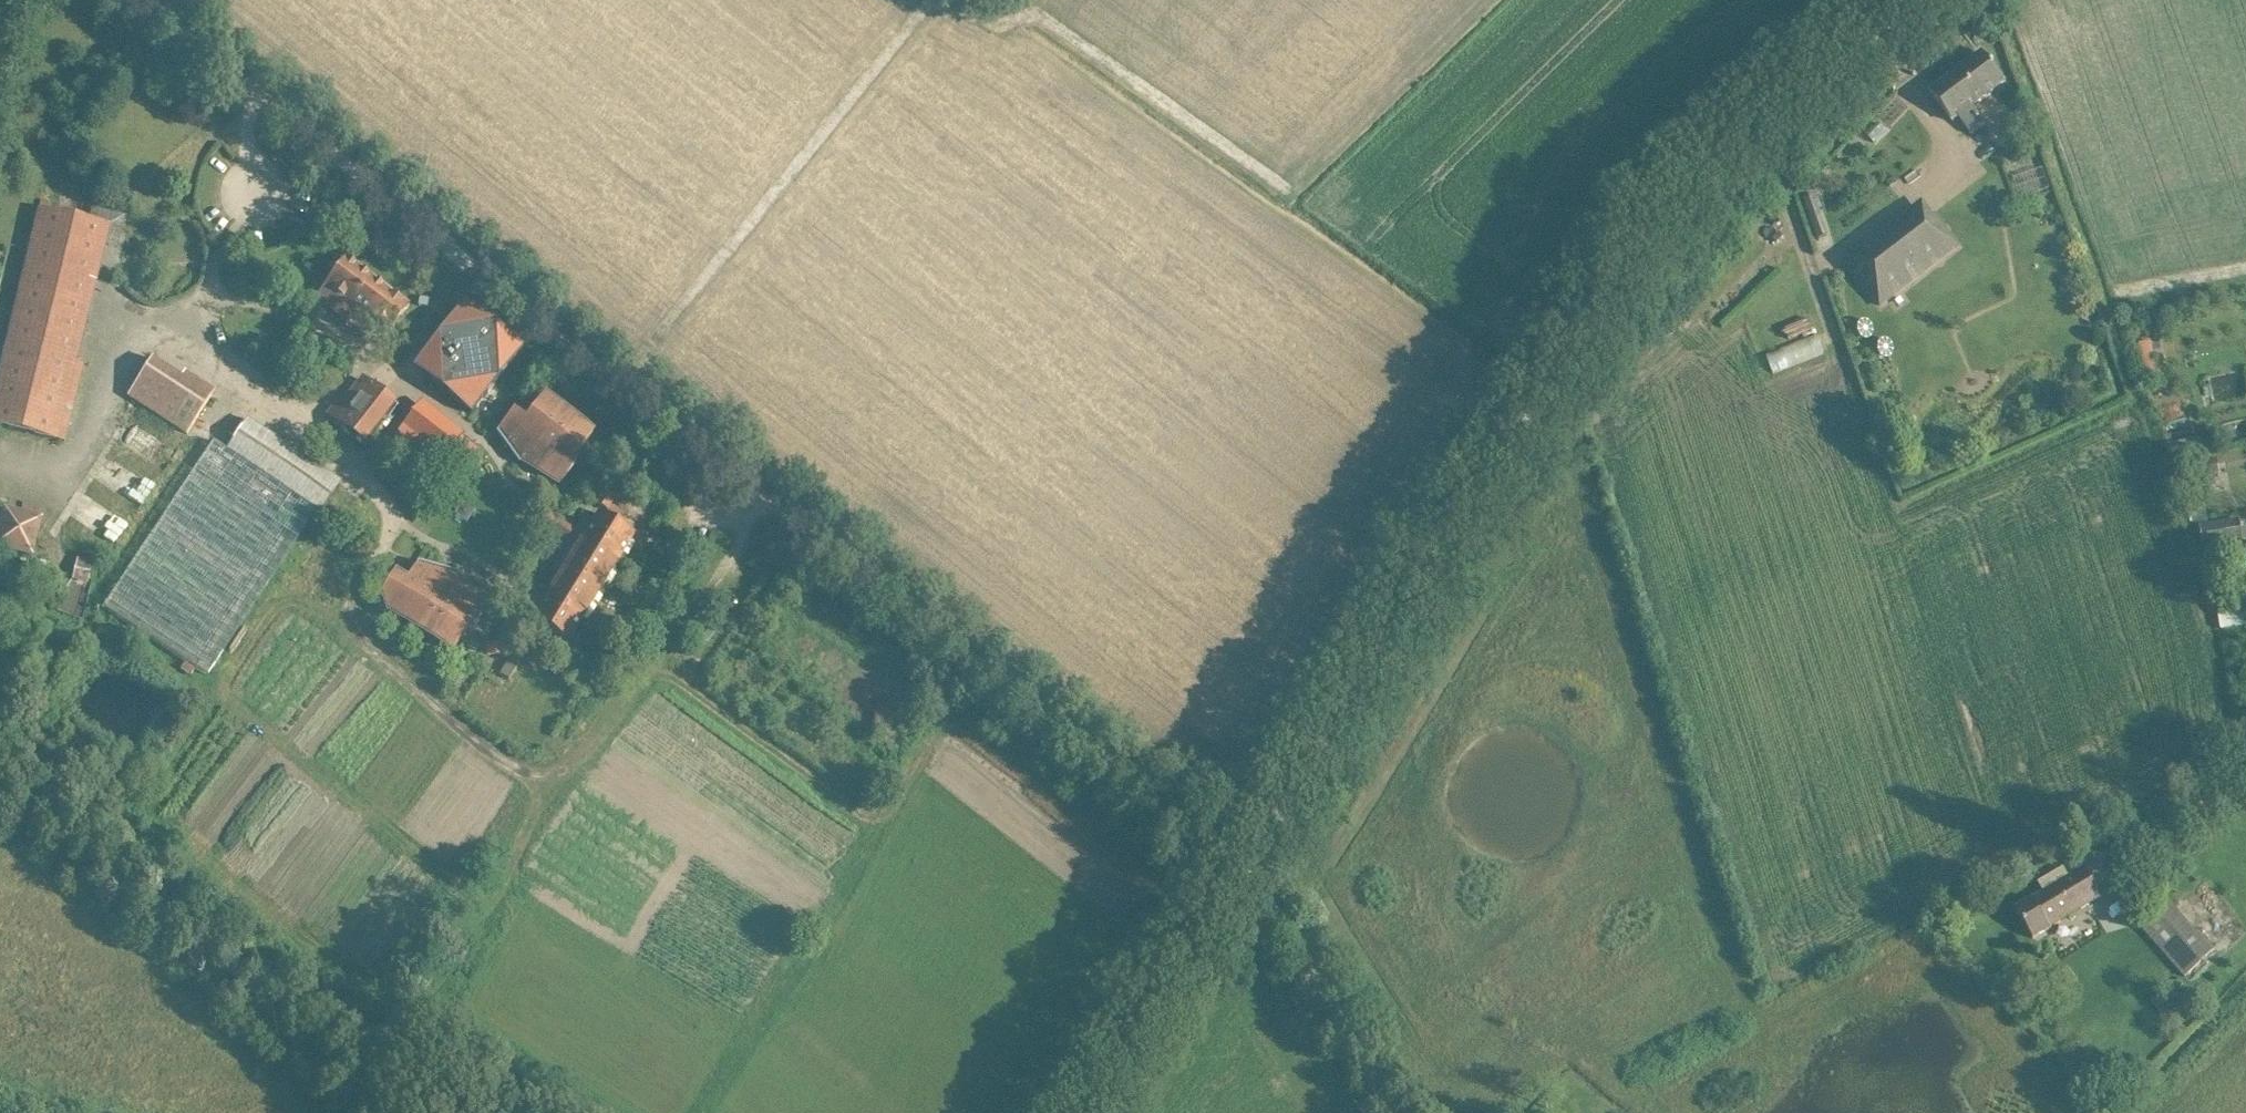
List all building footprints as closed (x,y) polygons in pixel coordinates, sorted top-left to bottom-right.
[(2005,82),(1982,52),(1930,92),(1952,122),(1957,118),(1970,135),(1984,124),(1971,107),(1979,101),(2005,82)] [(1819,196),(1804,202),(1809,216),(1823,211),(1819,196)] [(0,366),(0,426),(64,442),(84,363),(67,360),(97,244),(105,246),(110,225),(39,208),(0,366)] [(1869,262),(1856,273),(1881,306),(1958,247),(1933,214),(1919,224),(1910,212),(1860,251),(1869,262)] [(409,306),(345,257),(316,297),(365,334),(375,322),(389,333),(409,306)] [(438,337),(424,377),(471,414),(523,348),(465,302),(438,337)] [(1793,332),(1798,347),(1773,355),(1780,377),(1833,359),(1826,337),(1824,337),(1819,323),(1793,332)] [(2146,348),(2155,384),(2169,380),(2159,345),(2146,348)] [(161,359),(135,402),(197,439),(223,396),(161,359)] [(323,416),(365,448),(405,397),(384,380),(376,391),(362,380),(347,400),(340,395),(323,416)] [(559,410),(544,396),(525,420),(513,410),(496,432),(519,463),(523,460),(561,482),(576,463),(572,460),(592,434),(575,423),(559,410)] [(419,404),(393,436),(436,470),(445,459),(455,466),(471,445),(419,404)] [(342,481),(248,418),(228,449),(315,508),(322,512),(342,481)] [(215,440),(105,607),(186,660),(181,668),(192,675),(197,668),(207,674),(315,508),(228,449),(215,440)] [(2218,465),(2206,468),(2207,474),(2219,471),(2218,465)] [(0,519),(0,521),(39,530),(49,488),(10,479),(0,519)] [(595,504),(613,514),(620,501),(603,492),(595,504)] [(105,503),(90,524),(122,548),(137,528),(105,503)] [(570,643),(636,535),(598,511),(532,619),(570,643)] [(2204,552),(2244,545),(2240,519),(2200,526),(2204,552)] [(562,520),(553,533),(567,542),(575,529),(562,520)] [(77,558),(73,575),(89,579),(93,562),(77,558)] [(475,626),(488,605),(454,575),(455,572),(418,561),(408,578),(395,570),(380,595),(387,613),(401,622),(403,619),(419,628),(437,639),(453,651),(471,623),(475,626)] [(729,605),(739,617),(750,606),(740,595),(729,605)] [(83,622),(91,603),(79,598),(70,617),(83,622)] [(2236,608),(2235,601),(2218,604),(2219,611),(2218,611),(2222,630),(2245,626),(2245,606),(2236,608)] [(2069,877),(2063,867),(2038,882),(2044,892),(2015,909),(2033,938),(2050,928),(2101,897),(2084,868),(2069,877)] [(2202,961),(2216,947),(2201,928),(2185,942),(2172,927),(2184,917),(2166,896),(2154,907),(2153,906),(2136,921),(2185,976),(2202,961)]
